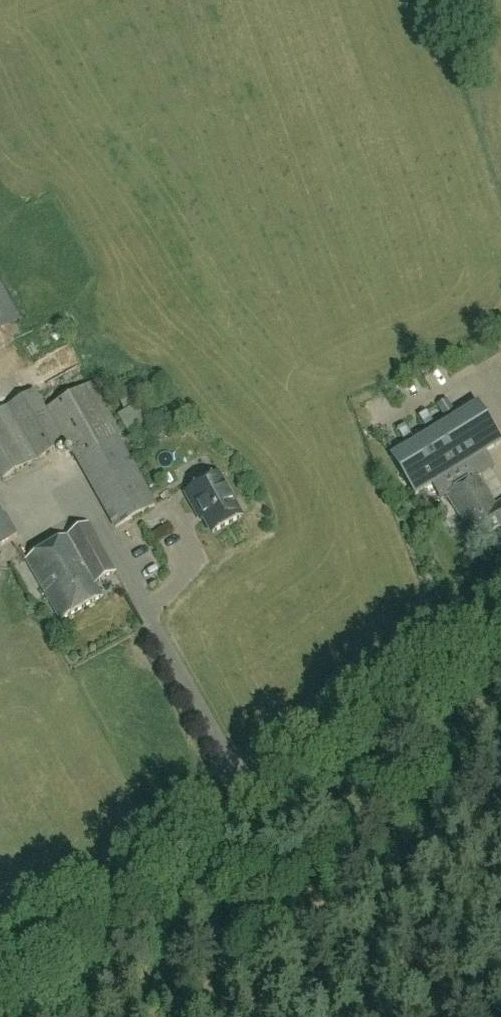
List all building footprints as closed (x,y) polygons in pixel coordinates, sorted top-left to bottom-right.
[(0,286),(0,334),(21,323),(0,286)] [(116,438),(123,434),(92,381),(47,407),(36,389),(0,409),(0,475),(3,479),(67,442),(76,457),(116,524),(154,502),(116,438)] [(444,415),(454,409),(448,398),(437,404),(444,415)] [(459,417),(482,454),(500,443),(500,439),(480,404),(459,417)] [(129,432),(147,421),(138,405),(120,415),(129,432)] [(426,426),(433,422),(427,412),(419,416),(426,426)] [(459,417),(439,429),(462,467),(482,454),(459,417)] [(411,435),(405,425),(398,430),(404,440),(411,435)] [(439,429),(418,442),(441,479),(462,467),(439,429)] [(418,442),(394,456),(417,494),(432,485),(441,479),(418,442)] [(200,511),(213,533),(242,517),(218,475),(186,493),(197,512),(200,511)] [(477,540),(500,525),(500,502),(496,505),(477,476),(448,495),(477,540)] [(16,537),(0,509),(0,546),(16,537)] [(88,522),(26,558),(62,619),(103,595),(95,581),(116,569),(88,522)] [(214,921),(200,930),(206,941),(221,932),(214,921)]
